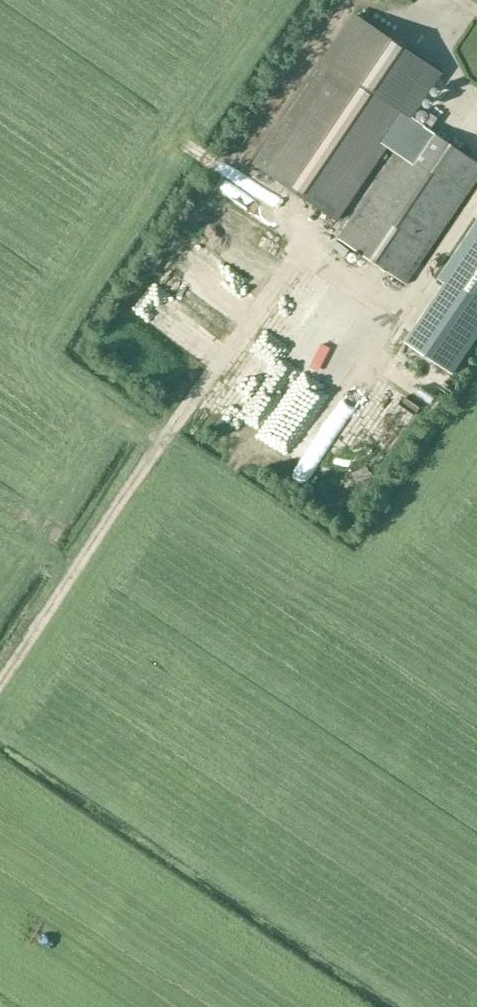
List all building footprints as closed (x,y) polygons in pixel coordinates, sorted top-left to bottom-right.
[(441,138),(422,125),(411,118),(441,73),(352,13),(323,57),(327,60),(256,165),(337,220),(388,141),(399,149),(338,239),(406,284),(476,178),(476,162),(441,138)] [(438,277),(476,304),(476,221),(438,277)]
